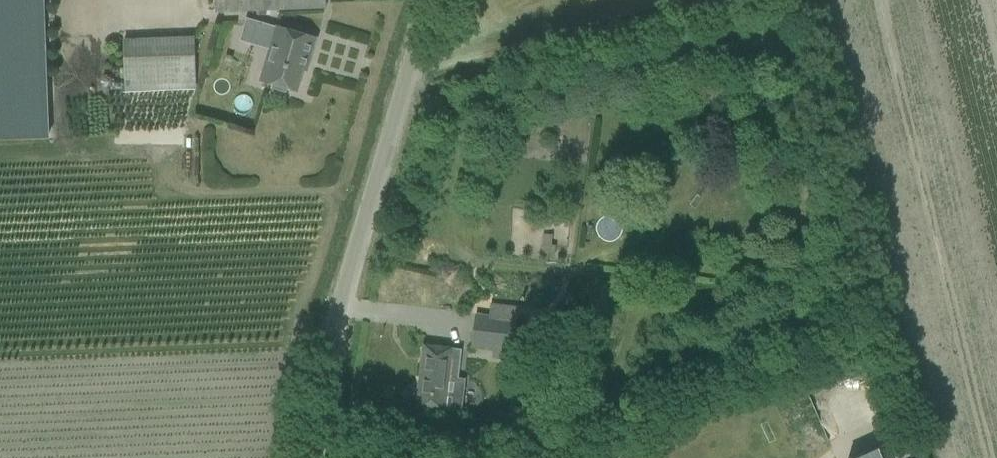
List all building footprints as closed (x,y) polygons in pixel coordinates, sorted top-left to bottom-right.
[(45,130),(41,0),(0,0),(0,132),(45,130)] [(305,9),(325,8),(325,0),(215,0),(215,13),(305,9)] [(246,18),(239,41),(273,51),(264,82),(272,84),(272,89),(285,93),(288,89),(295,91),(304,61),(308,62),(315,38),(246,18)] [(122,39),(123,92),(196,89),(193,37),(122,39)] [(517,307),(489,304),(488,315),(474,314),(470,347),(492,350),(491,359),(510,361),(517,307)] [(416,408),(436,410),(444,411),(451,348),(424,345),(416,408)]
